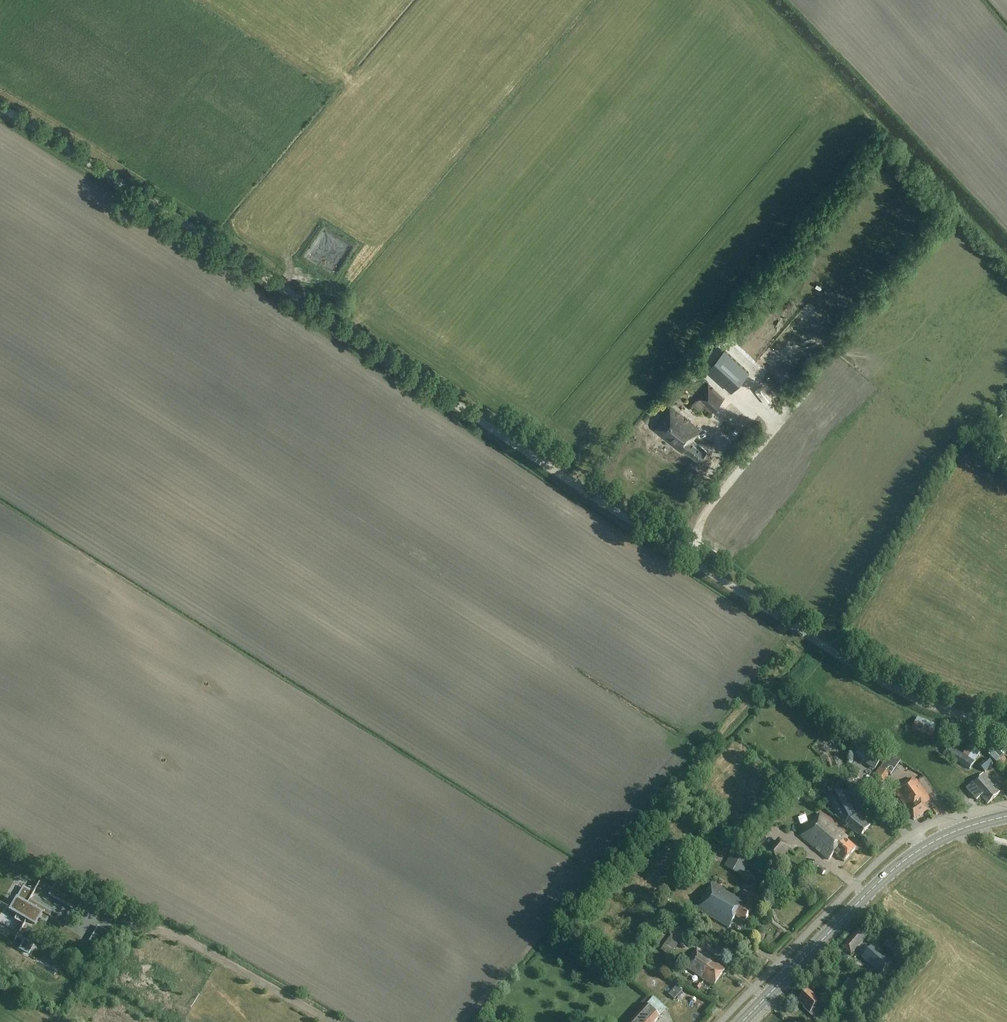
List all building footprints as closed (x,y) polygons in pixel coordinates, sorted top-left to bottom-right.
[(351,237),(328,238),(328,251),(335,251),(335,261),(343,261),(342,255),(351,255),(351,237)] [(700,361),(733,386),(751,363),(718,337),(700,361)] [(709,384),(692,404),(700,411),(703,407),(712,415),(730,393),(718,382),(713,388),(709,384)] [(686,405),(691,399),(683,393),(678,399),(686,405)] [(684,451),(698,463),(707,452),(693,441),(700,431),(670,407),(659,420),(662,422),(655,431),(682,453),(684,451)] [(912,730),(932,737),(936,725),(917,717),(912,730)] [(881,759),(852,742),(845,751),(875,769),(881,759)] [(962,755),(949,745),(943,752),(969,771),(980,755),(968,747),(962,755)] [(996,750),(988,756),(996,763),(1003,757),(996,750)] [(895,769),(908,774),(914,758),(901,753),(895,769)] [(993,765),(987,759),(979,767),(984,773),(993,765)] [(880,768),(866,788),(875,794),(889,774),(880,768)] [(980,797),(987,804),(1000,793),(983,775),(966,789),(976,800),(980,797)] [(893,791),(903,806),(923,792),(917,782),(912,779),(893,791)] [(903,806),(914,821),(928,811),(924,806),(930,801),(923,792),(903,806)] [(820,815),(801,837),(828,861),(834,854),(843,862),(855,848),(846,841),(848,839),(820,815)] [(856,816),(847,827),(861,838),(872,825),(863,818),(861,821),(856,816)] [(788,851),(788,850),(789,849),(779,840),(770,852),(766,849),(764,852),(770,858),(769,858),(778,864),(788,851)] [(731,855),(723,867),(742,877),(749,864),(731,855)] [(30,890),(37,894),(40,888),(33,884),(30,890)] [(711,884),(696,910),(728,929),(734,916),(745,922),(759,897),(751,893),(751,894),(745,891),(742,895),(748,899),(745,904),(711,884)] [(51,896),(64,904),(70,893),(57,886),(51,896)] [(50,913),(29,901),(32,895),(23,890),(11,911),(20,916),(18,919),(25,923),(27,921),(34,925),(41,914),(47,917),(50,913)] [(100,948),(108,934),(98,928),(90,942),(100,948)] [(660,951),(669,957),(685,936),(676,929),(660,951)] [(842,947),(851,955),(867,937),(858,929),(842,947)] [(907,938),(903,949),(910,952),(915,942),(907,938)] [(33,946),(25,942),(20,949),(28,954),(33,946)] [(891,963),(873,946),(862,958),(881,975),(891,963)] [(684,968),(701,979),(713,987),(725,970),(712,961),(713,960),(697,949),(684,968)] [(974,963),(979,952),(975,950),(970,960),(974,963)] [(808,991),(798,1001),(804,1007),(803,1008),(814,1018),(823,1008),(819,1004),(820,1002),(808,991)] [(660,1017),(647,1005),(631,1021),(655,1021),(660,1017)]
